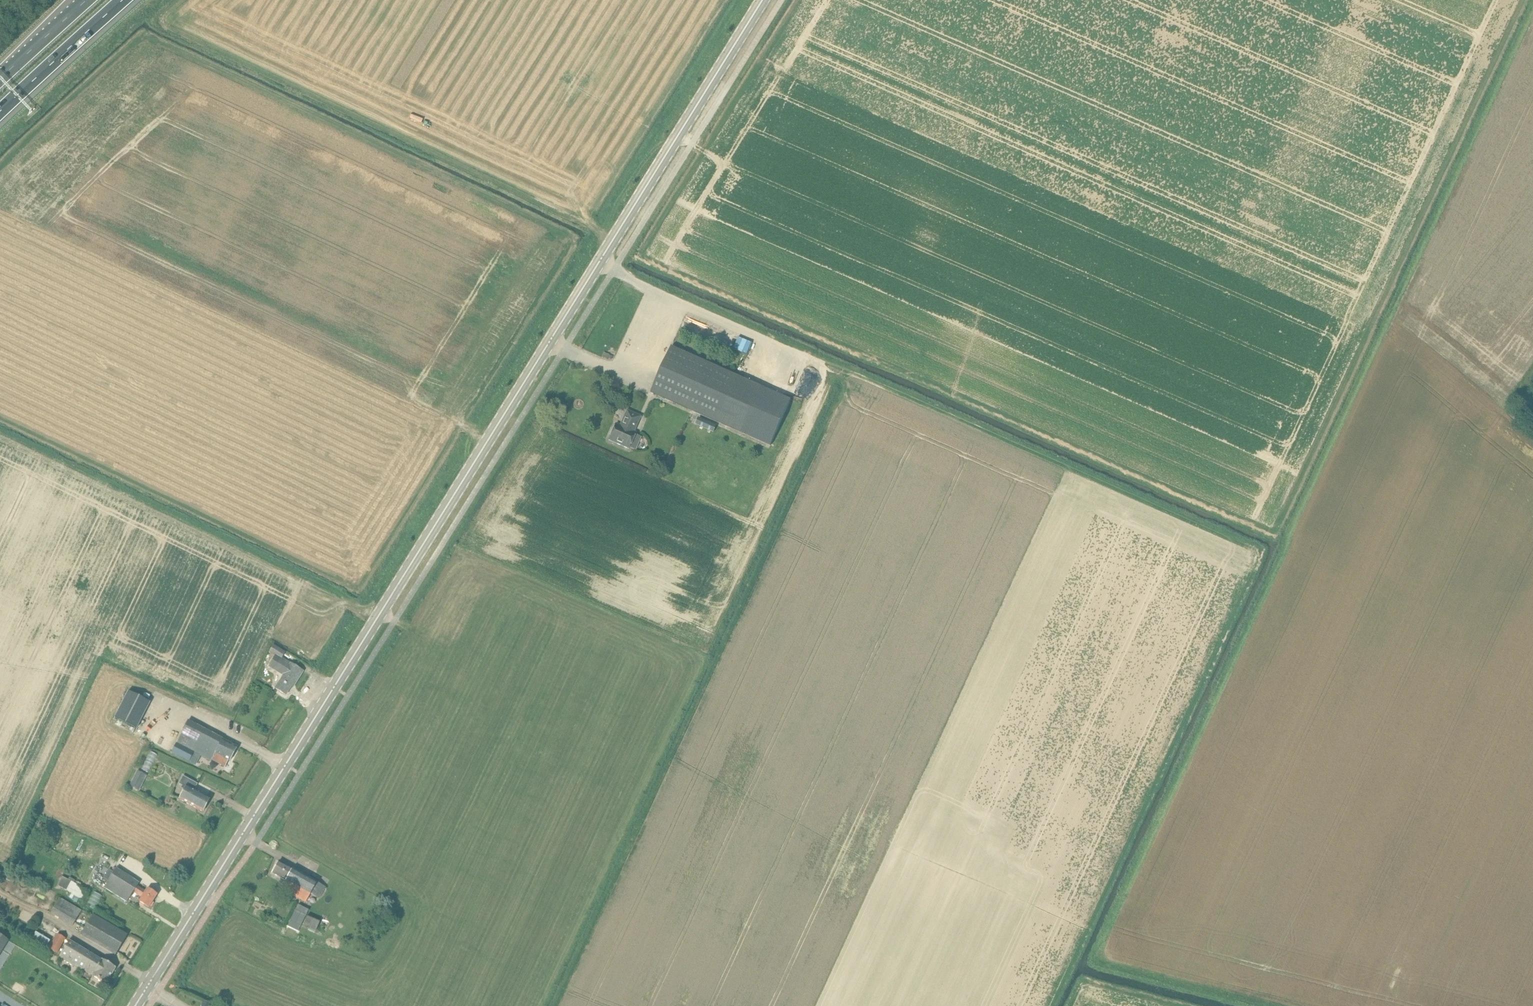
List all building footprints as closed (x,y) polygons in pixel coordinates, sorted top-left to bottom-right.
[(672,347),(651,392),(771,446),(791,400),(672,347)] [(615,424),(615,425),(609,440),(629,449),(636,433),(633,432),(640,417),(627,411),(620,426),(615,424)] [(699,417),(695,424),(714,432),(717,425),(699,417)] [(275,689),(277,690),(286,695),(293,682),(295,684),(303,671),(291,664),(281,658),(285,653),(273,645),(269,652),(276,656),(269,667),(283,676),(275,689)] [(128,691),(115,718),(137,729),(150,702),(128,691)] [(186,746),(216,762),(225,767),(228,760),(230,761),(237,747),(188,721),(178,742),(177,745),(184,749),(186,746)] [(159,735),(169,739),(173,732),(163,727),(159,735)] [(182,758),(188,762),(191,755),(185,752),(182,758)] [(139,791),(146,776),(137,771),(129,786),(139,791)] [(179,799),(194,807),(203,812),(210,798),(194,790),(198,784),(183,776),(179,784),(185,788),(179,799)] [(285,894),(286,892),(306,902),(310,894),(319,899),(326,887),(288,866),(279,861),(272,873),(286,881),(280,891),(285,894)] [(104,887),(119,896),(127,902),(134,892),(142,897),(139,901),(149,908),(157,895),(147,889),(146,892),(137,886),(139,884),(116,869),(104,887)] [(15,878),(8,875),(5,880),(12,883),(15,878)] [(66,891),(82,901),(87,890),(77,884),(77,885),(71,882),(66,891)] [(51,913),(73,925),(81,911),(60,898),(51,913)] [(286,927),(297,932),(308,910),(297,905),(286,927)] [(127,935),(118,930),(93,915),(82,934),(116,954),(127,935)] [(302,927),(315,932),(319,921),(307,916),(302,927)] [(31,938),(46,947),(49,940),(35,932),(31,938)] [(49,949),(57,953),(66,939),(58,934),(49,949)] [(116,968),(107,962),(102,959),(101,960),(69,941),(59,957),(74,966),(83,971),(83,970),(106,984),(116,968)]
